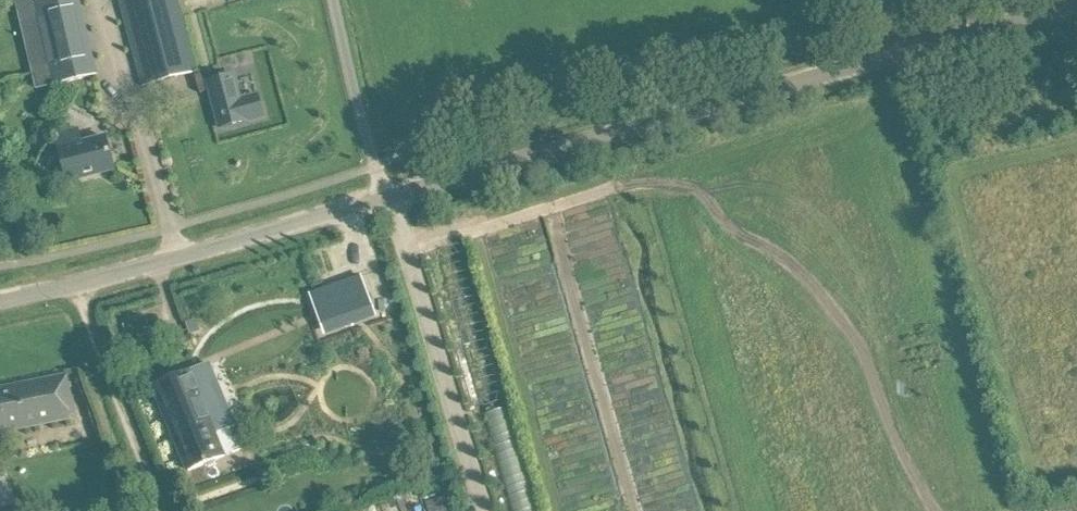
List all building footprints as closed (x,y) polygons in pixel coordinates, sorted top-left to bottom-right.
[(29,1),(43,60),(49,85),(95,74),(78,0),(32,0),(29,1)] [(139,71),(143,87),(197,73),(196,67),(178,0),(120,0),(139,71)] [(233,75),(208,82),(221,127),(246,121),(240,101),(233,75)] [(55,135),(62,160),(67,181),(114,169),(109,148),(106,137),(81,144),(78,129),(55,135)] [(360,275),(311,293),(324,329),(373,311),(360,275)] [(191,370),(153,386),(189,470),(238,450),(239,451),(241,451),(240,449),(243,448),(234,426),(228,428),(227,424),(226,424),(202,367),(202,366),(191,370)] [(66,374),(0,388),(0,432),(54,420),(75,415),(66,374)]
